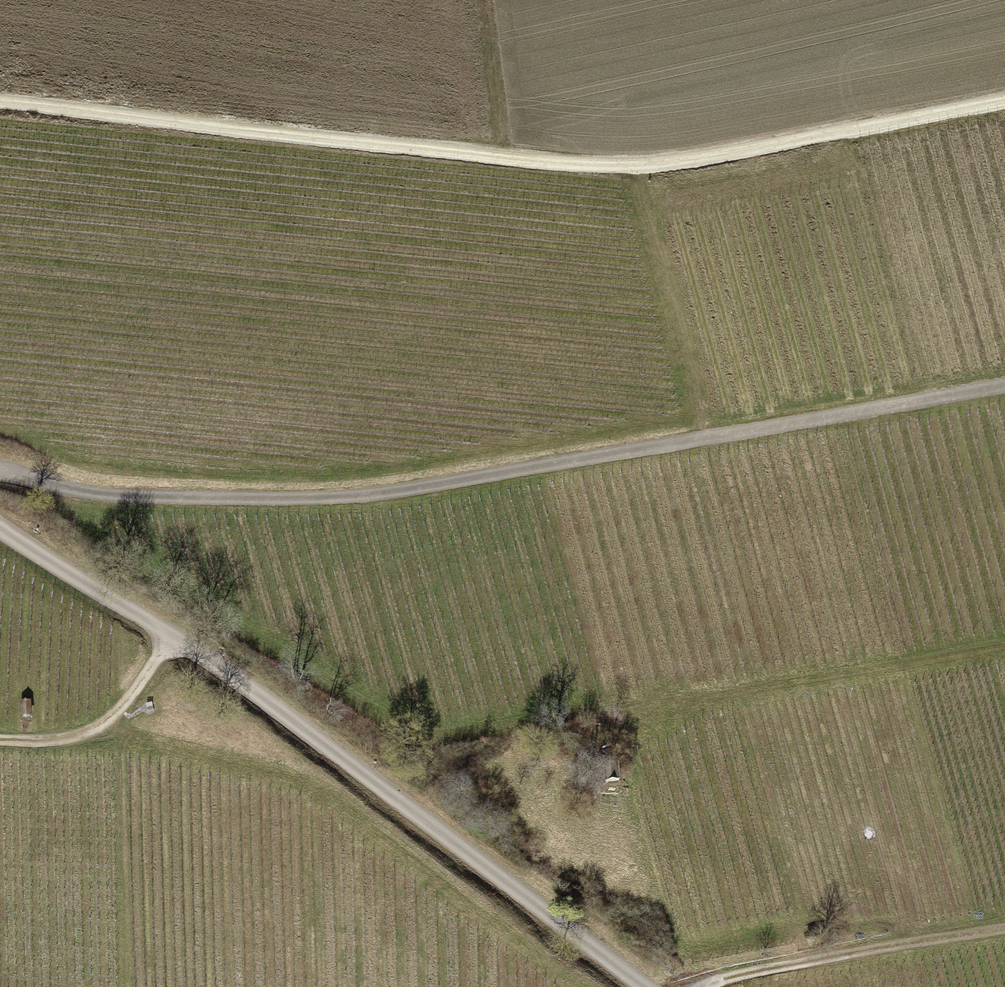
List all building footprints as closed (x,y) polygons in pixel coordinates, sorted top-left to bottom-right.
[(30,702),(22,702),(22,716),(30,716),(30,702)]
